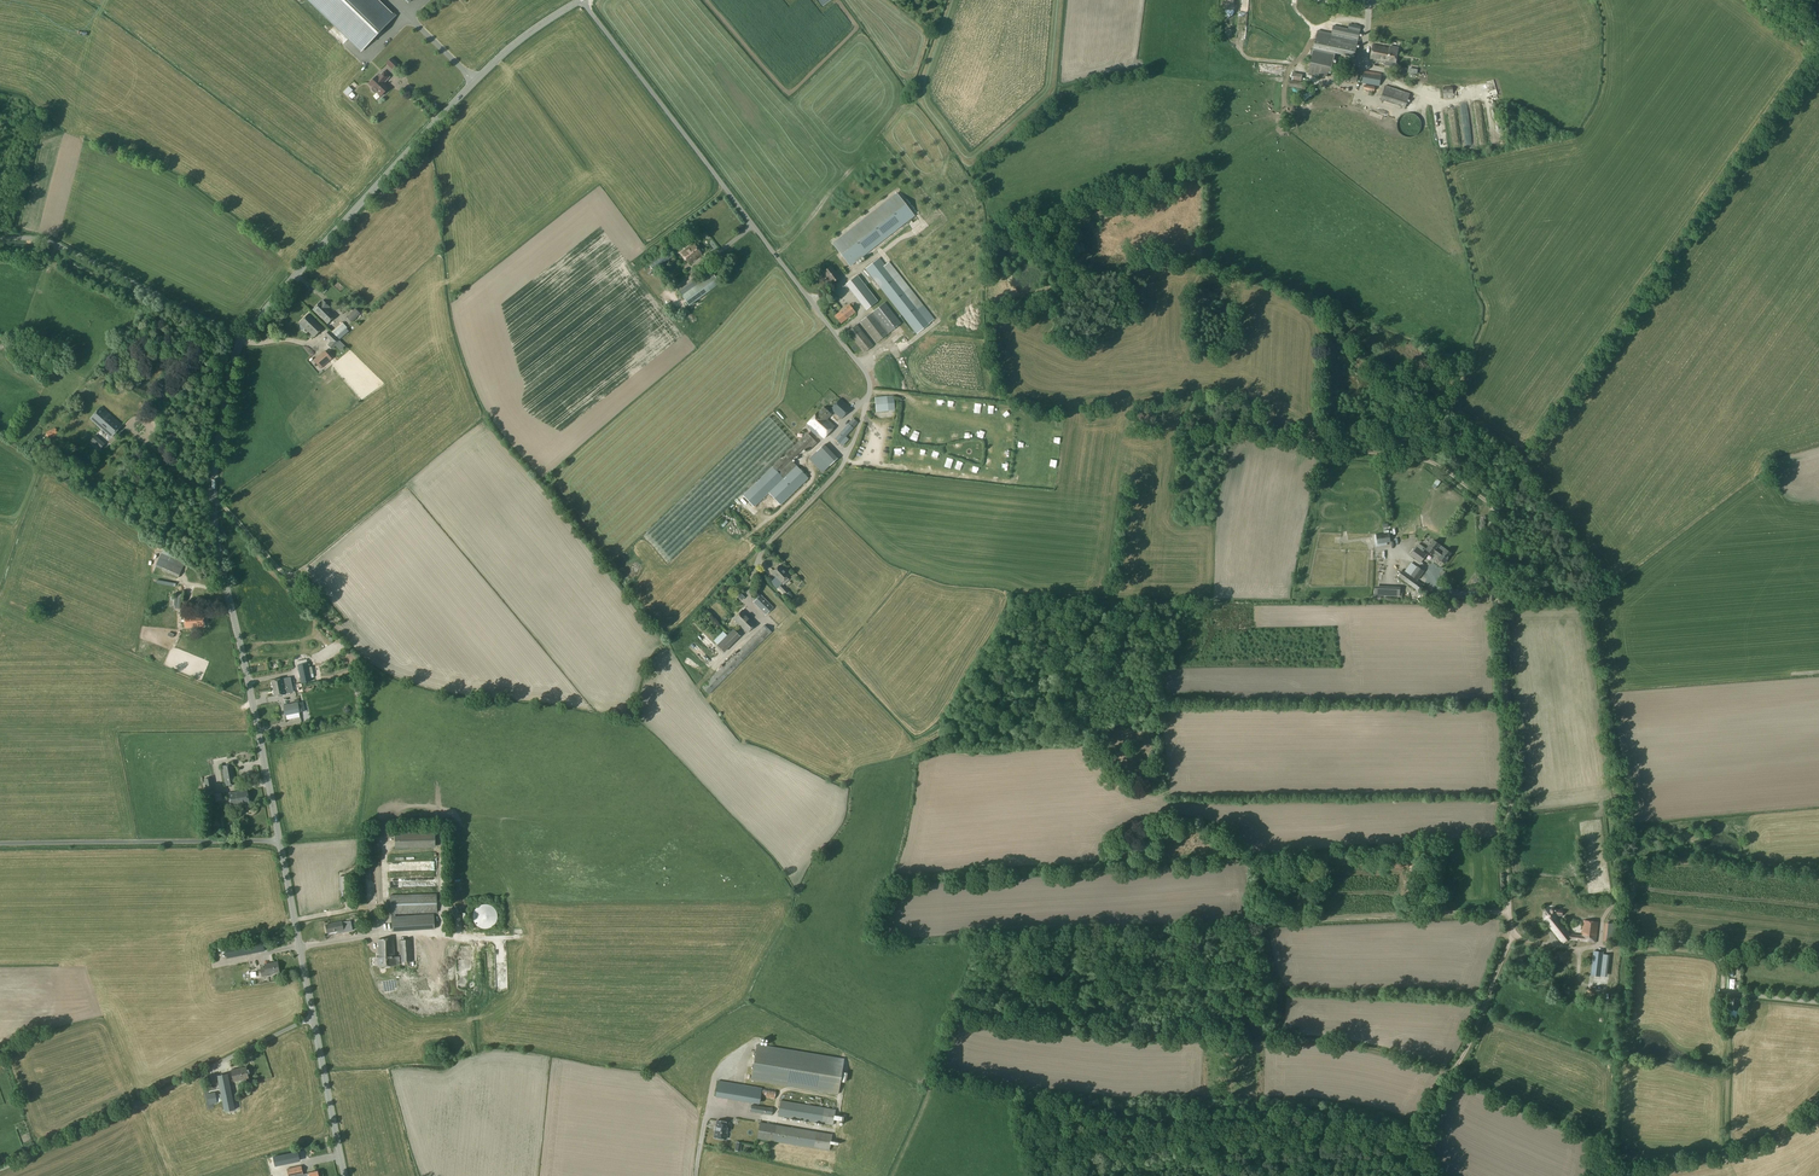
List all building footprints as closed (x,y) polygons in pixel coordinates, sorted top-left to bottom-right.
[(362,51),(395,16),(379,0),(309,0),(362,51)] [(1332,33),(1318,30),(1313,49),(1355,57),(1361,26),(1354,25),(1353,29),(1333,25),(1332,33)] [(1391,47),(1389,47),(1373,45),(1370,59),(1385,63),(1385,65),(1396,67),(1399,48),(1391,47)] [(1313,50),(1308,74),(1327,78),(1328,73),(1331,74),(1335,54),(1313,50)] [(392,58),(386,63),(389,66),(395,60),(392,58)] [(1259,63),(1258,73),(1282,75),(1283,65),(1259,63)] [(1357,82),(1359,68),(1344,65),(1342,79),(1357,82)] [(1401,82),(1404,71),(1398,69),(1395,80),(1401,82)] [(384,71),(378,77),(377,76),(369,84),(372,87),(372,88),(372,90),(375,93),(376,93),(377,92),(381,96),(389,88),(384,82),(385,80),(386,81),(390,77),(384,71)] [(1380,86),(1382,73),(1364,71),(1362,83),(1380,86)] [(1312,83),(1292,81),(1290,93),(1311,96),(1312,83)] [(1375,87),(1365,85),(1364,90),(1368,90),(1368,94),(1371,95),(1372,91),(1375,91),(1375,87)] [(1405,108),(1410,93),(1386,85),(1381,100),(1405,108)] [(1443,87),(1444,98),(1454,97),(1453,86),(1443,87)] [(895,196),(828,242),(838,256),(843,252),(848,259),(850,261),(853,259),(855,261),(862,256),(866,251),(907,222),(912,215),(904,209),(895,196)] [(694,243),(681,253),(689,263),(701,254),(694,243)] [(661,265),(665,262),(674,255),(670,250),(662,256),(650,265),(653,271),(661,265)] [(670,268),(677,262),(674,257),(667,263),(670,268)] [(879,258),(865,268),(887,296),(917,333),(930,323),(934,320),(889,262),(885,265),(879,258)] [(839,277),(831,266),(830,267),(823,272),(829,279),(828,280),(831,283),(839,277)] [(713,273),(697,284),(694,279),(678,290),(689,306),(720,284),(713,273)] [(846,284),(866,310),(877,301),(857,275),(846,284)] [(336,276),(331,278),(334,286),(339,284),(336,276)] [(299,293),(305,298),(308,295),(302,290),(299,293)] [(325,303),(324,304),(321,301),(313,310),(327,324),(336,315),(328,307),(329,306),(325,303)] [(841,323),(855,312),(849,304),(835,316),(841,323)] [(355,309),(347,317),(352,322),(360,314),(355,309)] [(300,323),(314,337),(323,328),(309,314),(300,323)] [(347,328),(343,323),(332,332),(336,336),(347,328)] [(864,353),(874,345),(857,324),(847,332),(864,353)] [(340,341),(335,337),(328,345),(332,349),(340,341)] [(902,337),(894,343),(900,350),(908,344),(902,337)] [(332,358),(325,351),(313,360),(320,368),(332,358)] [(900,378),(907,376),(906,370),(898,371),(900,378)] [(814,402),(811,395),(805,398),(808,405),(814,402)] [(895,398),(887,398),(887,395),(875,397),(876,412),(888,411),(888,408),(892,408),(891,403),(895,403),(895,398)] [(120,396),(116,402),(120,406),(125,400),(120,396)] [(840,398),(830,409),(841,419),(851,408),(840,398)] [(112,437),(122,425),(101,407),(91,419),(112,437)] [(817,431),(824,437),(834,426),(827,419),(831,414),(823,407),(819,412),(818,411),(808,423),(810,425),(808,428),(814,434),(817,431)] [(138,420),(133,426),(139,430),(144,425),(138,420)] [(835,439),(845,447),(849,443),(844,438),(856,425),(851,420),(835,439)] [(896,429),(902,434),(907,428),(902,423),(896,429)] [(49,439),(59,434),(55,427),(46,432),(49,439)] [(807,472),(805,474),(791,460),(803,449),(807,452),(817,443),(808,433),(773,467),(795,490),(808,478),(810,475),(807,472)] [(89,442),(100,452),(101,450),(103,451),(107,447),(105,446),(106,444),(95,435),(89,442)] [(805,461),(820,474),(834,460),(820,446),(805,461)] [(955,460),(953,466),(960,469),(962,462),(955,460)] [(1410,539),(1413,542),(1416,538),(1409,532),(1406,535),(1408,537),(1406,539),(1408,541),(1410,539)] [(1377,544),(1391,542),(1390,533),(1376,534),(1376,536),(1371,536),(1373,544),(1377,544)] [(1448,558),(1452,553),(1446,549),(1444,552),(1437,548),(1439,545),(1434,541),(1430,546),(1429,545),(1427,549),(1433,554),(1434,553),(1439,557),(1438,558),(1445,563),(1449,558),(1448,558)] [(1419,544),(1416,547),(1410,555),(1421,563),(1427,554),(1423,551),(1425,548),(1419,544)] [(178,577),(185,563),(168,556),(169,555),(164,553),(161,560),(165,562),(161,570),(178,577)] [(1402,569),(1397,576),(1418,591),(1423,585),(1417,580),(1424,571),(1417,566),(1413,563),(1406,572),(1402,569)] [(781,582),(788,575),(779,565),(772,572),(781,582)] [(788,591),(782,584),(778,587),(784,594),(788,591)] [(1400,596),(1400,587),(1375,586),(1374,595),(1400,596)] [(178,594),(178,597),(175,596),(173,608),(180,609),(182,597),(182,594),(178,594)] [(762,601),(763,600),(760,597),(754,602),(767,616),(772,612),(762,601)] [(716,618),(723,612),(715,603),(708,609),(716,618)] [(747,632),(756,624),(742,610),(733,619),(747,632)] [(186,627),(205,625),(204,615),(185,616),(186,627)] [(157,628),(176,628),(176,617),(157,617),(157,628)] [(709,694),(772,632),(764,625),(702,687),(709,694)] [(724,652),(740,636),(733,629),(727,635),(717,645),(724,652)] [(713,641),(717,645),(727,635),(723,631),(713,641)] [(704,661),(706,668),(716,665),(714,658),(704,661)] [(311,666),(308,667),(307,663),(298,665),(301,683),(311,681),(310,678),(314,677),(311,666)] [(272,681),(273,688),(290,685),(288,678),(283,679),(282,678),(272,681)] [(273,688),(275,696),(286,694),(286,693),(291,692),(290,685),(273,688)] [(285,715),(300,712),(298,702),(297,699),(294,700),(295,703),(283,705),(285,715)] [(222,765),(225,785),(236,784),(233,764),(222,765)] [(214,788),(212,777),(204,778),(206,790),(214,788)] [(232,806),(250,803),(247,790),(230,793),(232,806)] [(435,847),(435,827),(395,828),(395,849),(435,847)] [(393,869),(424,869),(424,861),(393,861),(393,869)] [(339,876),(340,890),(350,889),(349,876),(339,876)] [(437,912),(437,893),(390,895),(391,914),(437,912)] [(487,904),(484,904),(480,905),(478,907),(475,910),(474,913),(473,916),(473,920),(475,923),(477,925),(480,928),(484,929),(487,929),(490,928),(493,926),(496,923),(497,920),(498,916),(497,913),(496,910),(494,907),(491,905),(487,904)] [(1552,910),(1550,909),(1546,908),(1544,921),(1545,922),(1563,943),(1568,939),(1596,943),(1598,921),(1583,920),(1581,935),(1569,934),(1556,918),(1556,915),(1562,915),(1562,910),(1555,909),(1552,910)] [(435,929),(434,914),(391,916),(392,932),(435,929)] [(326,925),(327,932),(340,930),(340,932),(352,930),(351,920),(342,922),(342,921),(326,925)] [(1618,925),(1608,923),(1606,942),(1616,943),(1618,925)] [(379,956),(378,957),(379,965),(395,964),(395,965),(400,964),(400,956),(395,957),(394,955),(395,955),(394,938),(378,939),(379,956)] [(415,939),(416,997),(452,996),(452,990),(454,990),(453,944),(441,944),(442,991),(435,991),(435,972),(434,939),(423,939),(423,938),(415,939)] [(227,958),(265,951),(263,939),(225,946),(227,958)] [(413,961),(411,939),(400,940),(401,962),(413,961)] [(455,947),(458,988),(470,987),(467,946),(455,947)] [(1567,956),(1563,951),(1557,951),(1554,957),(1557,962),(1564,962),(1567,956)] [(1608,954),(1603,953),(1603,952),(1595,951),(1592,974),(1606,976),(1608,954)] [(278,962),(264,964),(265,967),(260,968),(261,977),(267,976),(267,973),(279,971),(278,962)] [(1727,973),(1727,983),(1729,983),(1729,987),(1734,988),(1734,982),(1738,982),(1739,974),(1727,973)] [(1739,997),(1727,997),(1726,1010),(1739,1011),(1739,997)] [(843,1058),(756,1044),(751,1080),(838,1094),(843,1058)] [(234,1081),(248,1078),(246,1067),(231,1070),(234,1081)] [(235,1109),(228,1073),(217,1075),(224,1112),(235,1110),(235,1109)] [(716,1106),(730,1108),(734,1084),(721,1082),(716,1106)] [(760,1103),(762,1088),(742,1085),(740,1099),(760,1103)] [(763,1088),(761,1097),(774,1099),(776,1090),(763,1088)] [(209,1104),(218,1103),(215,1092),(207,1094),(209,1104)] [(843,1116),(835,1114),(836,1109),(780,1100),(778,1116),(821,1123),(833,1125),(834,1119),(842,1120),(843,1116)] [(772,1115),(773,1108),(751,1104),(750,1111),(772,1115)] [(714,1137),(726,1139),(729,1122),(717,1120),(716,1126),(715,1126),(716,1127),(715,1129),(714,1129),(715,1129),(714,1137)] [(734,1136),(743,1136),(743,1120),(734,1120),(734,1136)] [(760,1122),(757,1138),(773,1141),(814,1148),(829,1151),(832,1134),(816,1131),(776,1125),(760,1122)] [(14,1129),(20,1144),(25,1142),(22,1135),(25,1134),(22,1126),(14,1129)] [(300,1161),(298,1151),(273,1157),(275,1166),(300,1161)] [(318,1171),(309,1173),(303,1174),(301,1165),(287,1168),(288,1175),(319,1175),(318,1171)]
